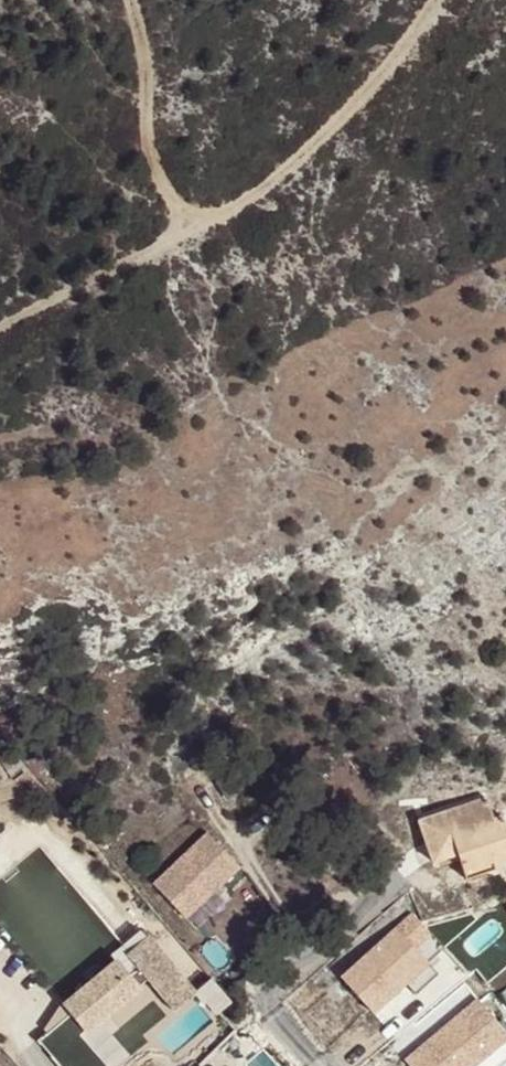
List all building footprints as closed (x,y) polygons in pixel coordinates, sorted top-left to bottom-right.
[(416,820),(430,863),(458,854),(463,871),(493,861),(490,852),(505,847),(505,829),(501,814),(493,817),(487,796),(416,820)] [(188,917),(242,866),(209,832),(155,883),(188,917)] [(463,871),(465,877),(505,863),(505,847),(490,852),(493,861),(463,871)] [(416,908),(344,977),(383,1017),(441,961),(415,933),(428,921),(416,908)] [(99,1031),(179,990),(173,977),(187,970),(171,938),(76,987),(99,1031)] [(505,1049),(505,1018),(485,994),(408,1058),(415,1065),(485,1065),(505,1049)] [(271,1048),(255,1061),(259,1065),(286,1065),(271,1048)]
